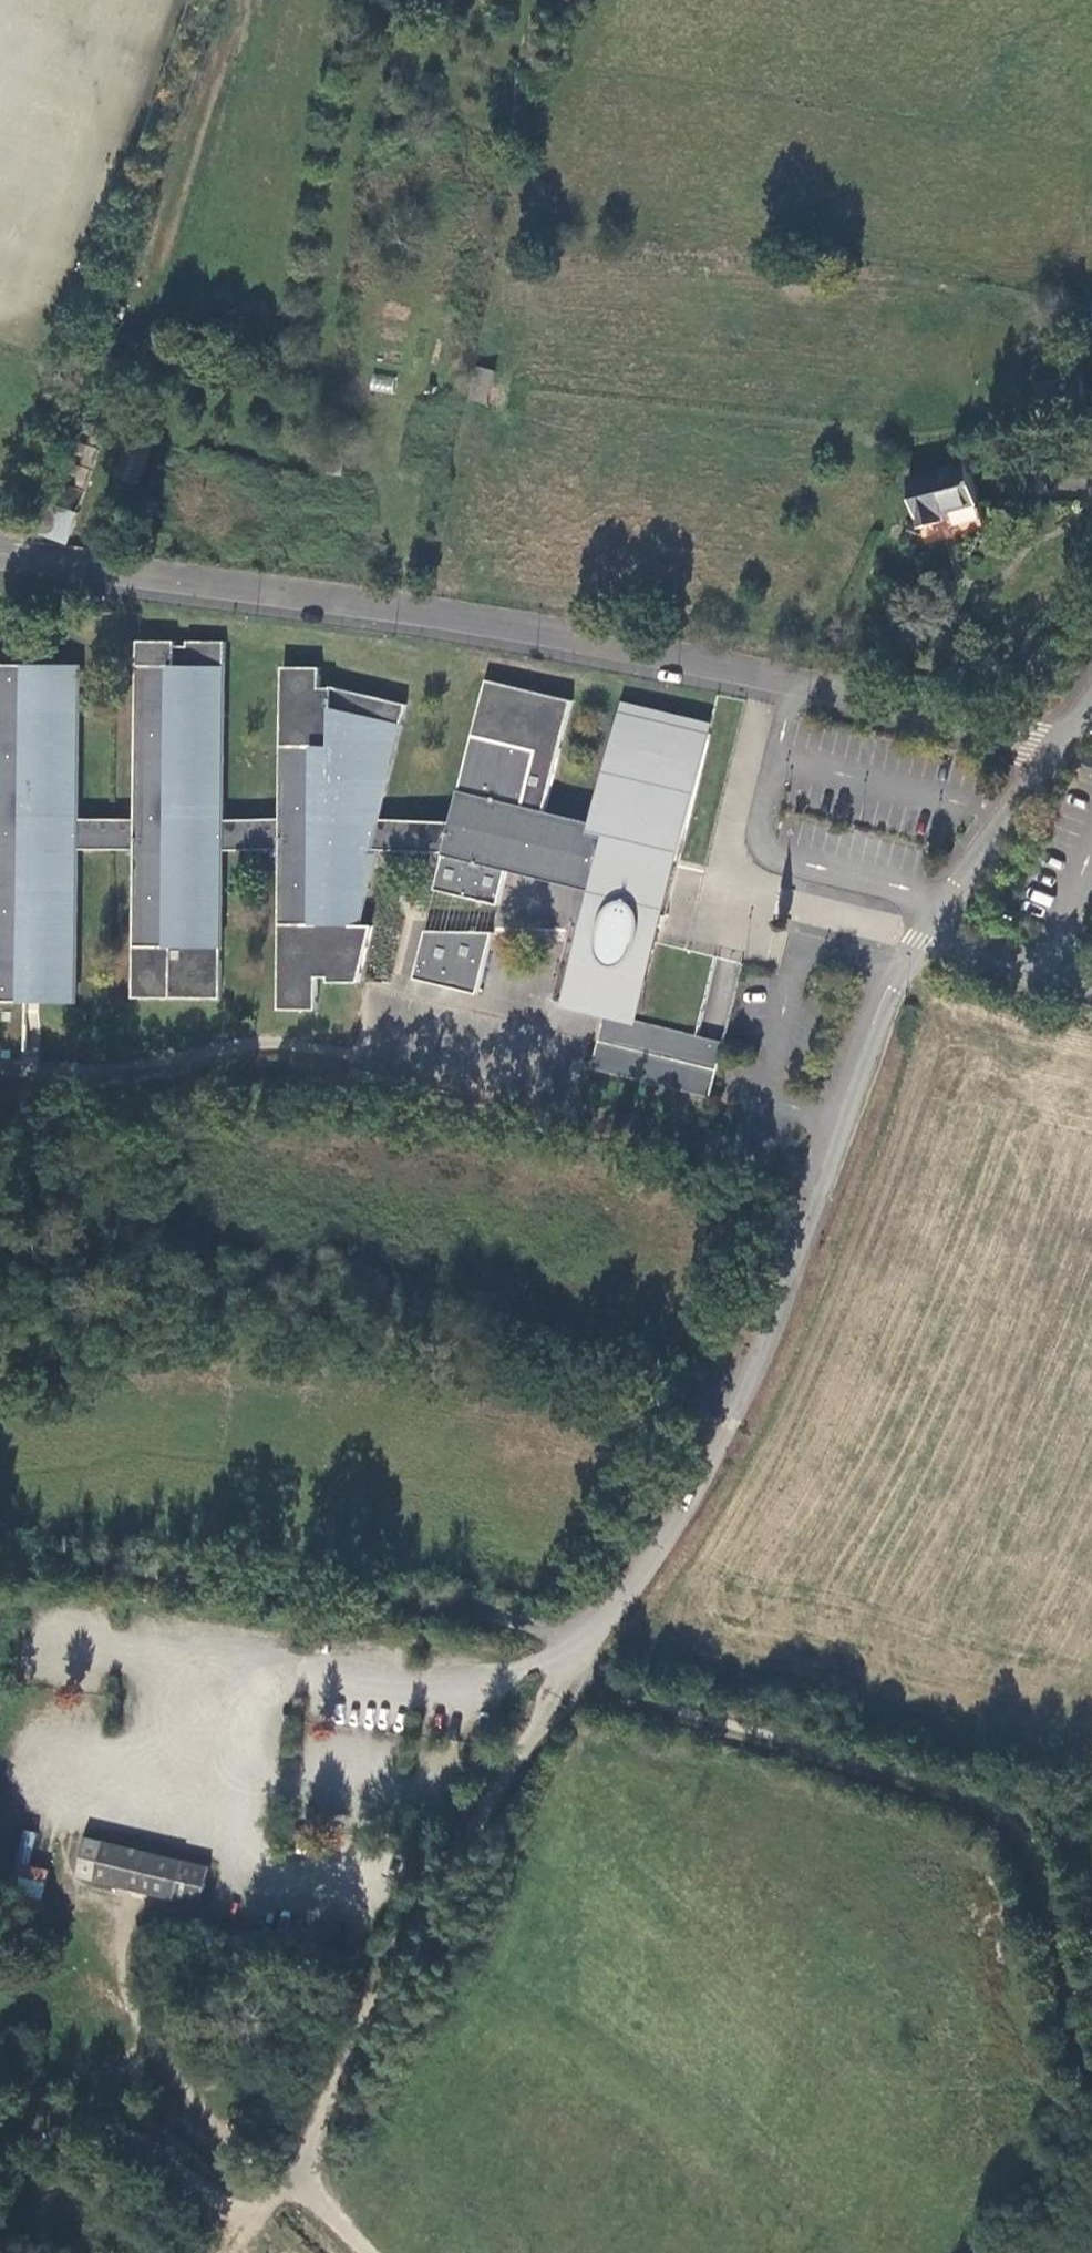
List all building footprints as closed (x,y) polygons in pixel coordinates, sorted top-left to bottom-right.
[(498,373),(480,368),(473,401),(491,406),(498,373)] [(142,485),(156,444),(130,435),(116,477),(142,485)] [(346,460),(328,458),(326,474),(345,476),(346,460)] [(911,475),(926,524),(946,518),(946,511),(980,500),(969,458),(911,475)] [(79,515),(55,506),(45,536),(69,544),(79,515)] [(30,1061),(31,1048),(31,994),(42,995),(42,1000),(80,1000),(81,851),(81,845),(139,846),(138,944),(137,995),(224,996),(224,946),(224,852),(224,848),(285,849),(285,1011),(323,1011),(323,978),(334,978),(334,983),(365,983),(376,925),(362,925),(377,867),(369,863),(373,851),(373,849),(449,852),(440,889),(501,905),(513,868),(595,890),(571,994),(644,1013),(662,944),(712,736),(624,715),(599,826),(548,814),(576,699),(491,679),(464,794),(457,822),(381,819),(382,816),(412,709),(334,687),(322,687),(322,667),(284,667),(285,818),(225,818),(225,815),(227,641),(190,641),(190,646),(179,646),(179,641),(141,640),(140,819),(82,818),(82,815),(82,663),(49,663),(44,668),(35,667),(31,662),(0,663),(0,1061),(30,1061)] [(480,994),(496,933),(430,931),(417,978),(480,994)] [(727,1045),(609,1017),(594,1072),(712,1101),(727,1045)] [(43,1048),(31,1048),(30,1061),(42,1061),(43,1048)] [(13,1896),(42,1899),(46,1867),(30,1865),(34,1830),(20,1829),(13,1896)] [(69,1881),(193,1909),(202,1868),(78,1841),(69,1881)]
